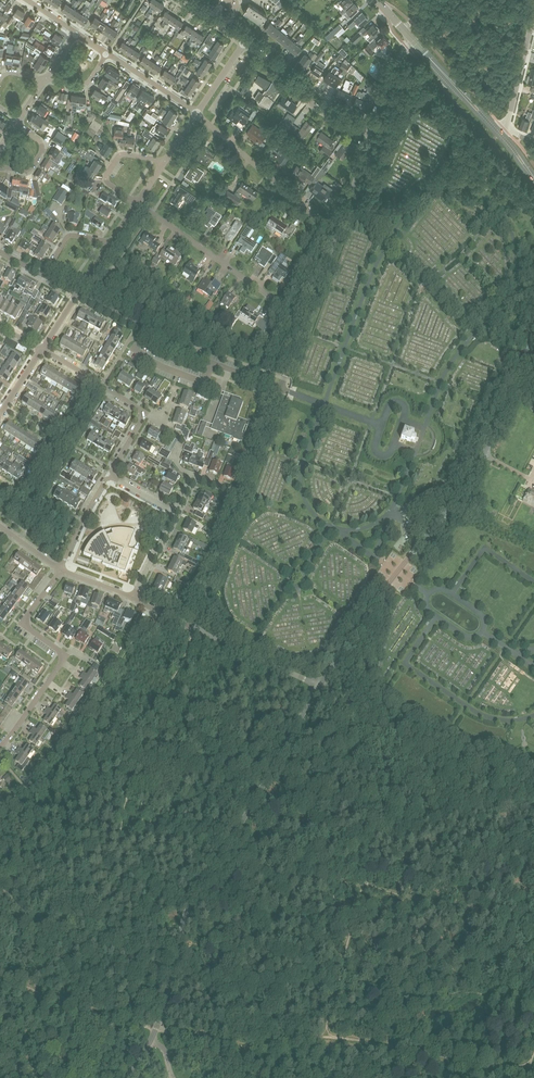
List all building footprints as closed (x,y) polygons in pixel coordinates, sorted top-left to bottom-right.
[(67,13),(73,17),(77,10),(74,9),(76,6),(75,6),(78,1),(76,0),(73,4),(71,7),(67,13)] [(152,5),(150,8),(152,9),(154,6),(158,0),(157,0),(150,0),(149,2),(152,5)] [(158,0),(154,6),(152,9),(155,11),(157,8),(160,10),(164,4),(158,0)] [(342,6),(343,8),(339,12),(342,14),(343,13),(346,10),(353,4),(351,2),(352,1),(351,0),(341,0),(339,1),(339,0),(336,3),(338,6),(341,4),(342,5),(342,6)] [(62,9),(67,13),(71,7),(66,3),(62,9)] [(261,23),(266,15),(249,3),(243,11),(261,23)] [(346,10),(343,13),(345,15),(348,12),(351,15),(359,9),(356,5),(354,3),(353,4),(346,10)] [(77,10),(73,17),(79,20),(83,14),(87,7),(85,6),(82,10),(80,12),(77,10)] [(20,18),(24,12),(17,7),(13,13),(20,18)] [(87,7),(83,14),(79,20),(84,24),(88,18),(85,16),(87,13),(90,9),(87,7)] [(163,27),(168,20),(171,14),(166,10),(162,16),(165,18),(161,25),(163,27)] [(360,25),(368,18),(367,17),(368,17),(368,16),(366,15),(365,15),(362,12),(348,25),(350,28),(357,22),(360,25)] [(103,17),(101,20),(96,27),(102,31),(104,28),(106,24),(104,22),(105,19),(108,14),(106,13),(103,17)] [(5,20),(8,22),(10,23),(14,18),(9,14),(5,20)] [(170,21),(173,24),(177,18),(171,14),(168,20),(163,27),(165,28),(170,21)] [(30,26),(35,19),(29,15),(24,22),(22,21),(18,27),(22,30),(27,24),(30,26)] [(91,23),(96,27),(101,20),(95,16),(91,23)] [(174,34),(176,36),(179,32),(178,31),(180,28),(179,28),(183,22),(177,18),(173,24),(177,26),(175,29),(176,31),(174,34)] [(273,24),(270,22),(264,28),(270,32),(275,26),(277,24),(281,20),(279,18),(275,22),(273,24)] [(337,31),(338,31),(342,27),(339,23),(325,36),(328,39),(337,31)] [(102,31),(108,35),(112,28),(106,24),(104,28),(102,31)] [(185,31),(189,33),(192,28),(187,24),(183,30),(182,30),(180,33),(179,32),(176,36),(179,37),(181,34),(183,35),(185,31)] [(370,27),(369,26),(362,32),(364,34),(368,31),(371,35),(368,38),(370,41),(378,34),(375,32),(379,29),(377,26),(376,27),(373,24),(370,27)] [(275,26),(270,32),(275,37),(280,30),(275,26)] [(275,37),(280,41),(285,34),(286,35),(288,32),(291,28),(289,26),(286,30),(283,28),(281,30),(280,30),(275,37)] [(113,38),(118,31),(112,28),(108,35),(113,38)] [(198,32),(192,28),(189,33),(195,37),(198,32)] [(47,30),(43,36),(47,39),(49,37),(49,36),(52,33),(47,30)] [(49,37),(47,39),(53,43),(55,41),(58,43),(62,37),(55,32),(52,37),(51,37),(49,36),(49,37)] [(200,41),(204,35),(198,32),(195,37),(200,41)] [(350,39),(354,43),(361,36),(358,32),(350,39)] [(291,39),(286,35),(285,34),(280,41),(285,45),(291,39)] [(378,40),(376,41),(374,38),(364,47),(370,54),(373,50),(372,49),(375,46),(378,44),(381,47),(387,43),(388,43),(389,43),(390,42),(390,41),(389,40),(388,40),(387,40),(383,35),(379,39),(378,38),(377,39),(378,40)] [(224,44),(217,39),(217,40),(216,39),(214,42),(207,37),(204,41),(206,42),(210,45),(213,47),(213,46),(219,50),(224,44)] [(296,54),(301,47),(298,45),(300,42),(300,43),(303,38),(301,37),(298,41),(296,43),(290,50),(296,54)] [(285,45),(290,50),(296,43),(291,39),(285,45)] [(119,47),(125,51),(129,45),(130,43),(128,41),(127,40),(126,43),(123,41),(119,47)] [(213,46),(213,47),(210,45),(206,42),(204,45),(208,47),(206,51),(208,53),(215,57),(219,50),(213,46)] [(41,43),(37,48),(43,52),(44,50),(51,54),(53,50),(54,51),(56,48),(55,48),(55,47),(49,43),(46,47),(43,45),(41,43)] [(4,61),(11,63),(12,58),(13,54),(14,49),(15,44),(12,44),(12,48),(11,48),(10,49),(9,50),(9,51),(9,53),(6,53),(4,61)] [(125,51),(131,55),(135,49),(129,45),(125,51)] [(37,59),(38,59),(45,63),(48,58),(41,53),(41,54),(39,53),(41,51),(35,47),(33,51),(36,53),(34,57),(35,57),(37,59)] [(136,58),(140,53),(135,49),(131,55),(136,58)] [(299,62),(305,66),(311,58),(313,60),(314,59),(319,52),(317,50),(314,54),(311,52),(308,56),(305,53),(299,62)] [(321,50),(319,52),(314,59),(317,62),(324,53),(321,50)] [(24,51),(23,59),(27,60),(29,60),(30,60),(32,61),(35,57),(34,57),(24,51)] [(21,56),(13,54),(12,58),(11,63),(19,64),(21,56)] [(140,61),(146,65),(150,59),(144,55),(140,61)] [(45,63),(38,59),(37,59),(35,57),(32,61),(35,63),(34,65),(41,69),(45,63)] [(201,64),(207,69),(212,62),(205,58),(201,64)] [(156,63),(150,59),(146,65),(152,69),(156,63)] [(337,70),(341,72),(343,69),(345,71),(349,66),(343,61),(339,67),(339,66),(337,70)] [(320,65),(316,62),(311,70),(318,75),(322,69),(319,66),(320,65)] [(158,72),(161,67),(156,63),(152,69),(158,72)] [(207,69),(201,64),(196,71),(203,75),(207,69)] [(323,78),(329,82),(334,74),(337,70),(339,66),(336,64),(334,67),(333,67),(330,72),(329,71),(323,78)] [(119,75),(120,74),(113,69),(113,68),(109,65),(106,70),(105,72),(112,77),(112,78),(116,81),(120,76),(119,75)] [(161,75),(167,78),(171,73),(175,66),(173,65),(168,71),(165,69),(161,75)] [(179,77),(186,68),(181,65),(178,70),(179,71),(176,75),(179,77)] [(171,73),(167,78),(173,82),(177,77),(174,75),(175,72),(178,68),(175,66),(171,73)] [(361,71),(357,75),(363,81),(367,77),(361,71)] [(276,87),(279,82),(275,80),(275,82),(272,81),(272,80),(259,74),(258,74),(255,72),(252,77),(251,76),(240,91),(245,94),(255,80),(266,89),(265,89),(266,89),(263,93),(259,90),(254,97),(260,101),(259,102),(269,108),(274,100),(273,99),(280,90),(276,87)] [(340,78),(334,74),(329,82),(328,84),(333,87),(334,85),(334,86),(340,78)] [(193,76),(190,81),(187,79),(186,81),(195,87),(199,80),(193,76)] [(104,88),(106,85),(108,86),(109,86),(111,87),(112,85),(114,86),(115,84),(109,79),(108,81),(102,77),(100,80),(99,80),(98,80),(97,82),(97,83),(98,84),(104,88)] [(339,98),(341,100),(349,84),(349,83),(350,81),(346,79),(343,85),(344,85),(342,90),(338,89),(335,97),(335,98),(338,99),(339,99),(339,98)] [(187,85),(184,90),(190,94),(195,87),(186,81),(184,83),(187,85)] [(366,84),(368,86),(372,90),(375,87),(369,81),(366,83),(366,84)] [(139,87),(138,87),(139,85),(136,83),(135,84),(133,83),(128,89),(127,88),(124,93),(131,98),(134,94),(139,87)] [(349,83),(349,84),(341,100),(348,103),(352,95),(348,93),(352,84),(349,83)] [(106,100),(108,97),(102,93),(95,88),(91,94),(98,99),(100,96),(106,100)] [(190,94),(184,90),(182,88),(180,92),(188,97),(190,94)] [(50,100),(55,93),(49,89),(45,96),(50,100)] [(137,105),(139,107),(142,103),(148,93),(142,89),(138,96),(141,98),(139,101),(140,101),(137,105)] [(357,107),(359,108),(364,96),(367,92),(364,91),(364,92),(359,90),(357,91),(355,96),(356,97),(353,105),(353,106),(356,107),(357,107)] [(63,103),(64,99),(66,100),(67,93),(60,92),(58,98),(59,98),(58,102),(63,103)] [(369,103),(366,101),(370,93),(367,92),(364,96),(359,108),(366,111),(369,103)] [(154,97),(148,93),(142,103),(139,107),(142,108),(145,104),(145,105),(147,102),(150,104),(154,97)] [(76,111),(77,108),(79,95),(72,94),(70,102),(72,103),(71,106),(72,107),(73,108),(73,110),(76,111)] [(80,95),(79,95),(77,108),(81,109),(81,107),(84,108),(86,97),(82,96),(82,95),(80,95)] [(292,112),(297,105),(284,96),(279,103),(292,112)] [(42,103),(41,104),(40,103),(36,109),(43,114),(45,111),(49,113),(52,109),(42,103)] [(244,124),(250,115),(239,107),(235,112),(232,110),(227,117),(236,123),(242,127),(244,124)] [(163,112),(166,114),(174,119),(177,113),(170,108),(168,111),(165,109),(163,112)] [(92,114),(91,110),(87,110),(88,116),(87,116),(88,121),(93,120),(95,116),(92,114)] [(131,111),(130,113),(126,118),(130,120),(135,113),(131,111)] [(529,121),(532,113),(529,111),(525,119),(522,118),(519,126),(526,129),(529,121)] [(157,119),(151,115),(147,112),(144,117),(147,119),(154,123),(157,119)] [(164,117),(162,120),(170,125),(174,119),(166,114),(163,112),(161,115),(164,117)] [(289,127),(295,119),(288,113),(282,121),(289,127)] [(33,114),(28,121),(33,124),(33,126),(37,129),(38,127),(39,128),(39,127),(43,130),(46,126),(47,126),(49,123),(37,114),(36,116),(33,114)] [(304,139),(313,125),(307,120),(297,133),(304,139)] [(159,132),(163,135),(167,128),(160,124),(159,125),(156,122),(154,126),(153,125),(149,131),(154,134),(155,132),(158,134),(159,132)] [(292,123),(289,129),(294,133),(298,128),(292,123)] [(261,142),(267,134),(253,124),(247,132),(252,136),(251,138),(256,141),(257,140),(261,142)] [(126,144),(127,136),(123,135),(124,128),(115,127),(113,139),(119,140),(119,143),(126,144)] [(135,137),(130,136),(131,130),(128,129),(127,136),(126,144),(133,145),(135,137)] [(149,131),(146,129),(143,133),(146,135),(146,136),(151,140),(148,145),(154,149),(160,140),(157,138),(158,137),(154,134),(149,131)] [(67,136),(58,130),(52,139),(61,145),(67,136)] [(331,150),(333,147),(331,144),(333,141),(321,132),(316,138),(324,145),(320,151),(327,157),(331,151),(331,150)] [(352,152),(355,148),(345,141),(335,154),(343,159),(349,150),(352,152)] [(105,158),(113,146),(106,142),(103,145),(99,143),(97,146),(101,148),(100,150),(103,152),(101,155),(105,158)] [(283,164),(290,155),(286,152),(288,150),(277,143),(273,149),(277,152),(274,155),(280,160),(279,162),(283,164)] [(89,152),(77,144),(74,149),(82,154),(82,155),(82,156),(84,158),(85,157),(85,156),(93,161),(90,167),(88,166),(84,171),(92,176),(95,171),(96,172),(101,164),(96,160),(98,157),(94,155),(89,152)] [(220,162),(224,158),(216,153),(215,154),(204,146),(196,158),(208,166),(213,157),(220,162)] [(71,153),(64,148),(62,152),(69,157),(71,153)] [(54,150),(49,157),(51,158),(50,160),(58,166),(62,160),(61,160),(63,157),(60,154),(54,150)] [(42,168),(48,172),(51,168),(53,170),(55,168),(58,170),(60,167),(54,163),(53,165),(47,160),(42,168)] [(197,181),(204,171),(193,164),(185,175),(191,179),(193,178),(197,181)] [(318,165),(311,174),(305,169),(304,171),(297,166),(291,174),(302,182),(303,179),(310,183),(316,175),(321,168),(318,165)] [(321,168),(316,175),(321,178),(326,172),(321,168)] [(49,181),(51,177),(47,174),(46,176),(39,171),(35,177),(42,182),(45,179),(49,181)] [(19,190),(20,190),(22,181),(14,179),(11,191),(19,192),(19,190)] [(28,195),(29,189),(28,189),(29,182),(22,181),(20,190),(24,191),(23,194),(28,195)] [(331,193),(333,189),(325,183),(324,186),(317,181),(313,187),(312,186),(310,189),(317,195),(316,196),(323,201),(323,200),(325,197),(326,198),(326,197),(326,196),(327,194),(328,195),(330,192),(331,193)] [(253,198),(257,192),(242,182),(234,194),(227,189),(223,195),(237,204),(241,198),(239,198),(243,193),(248,196),(249,195),(253,198)] [(51,186),(56,192),(60,189),(55,183),(51,186)] [(7,196),(9,188),(8,188),(3,184),(0,188),(0,191),(7,196)] [(185,201),(190,204),(195,196),(178,185),(175,190),(177,191),(170,201),(178,206),(183,199),(184,197),(187,198),(185,201)] [(61,205),(69,194),(61,188),(53,200),(61,205)] [(77,193),(80,195),(86,199),(89,193),(84,190),(81,188),(77,193)] [(89,193),(99,199),(100,200),(103,195),(93,189),(89,193)] [(115,207),(118,202),(110,196),(109,197),(104,194),(103,195),(100,200),(106,203),(107,202),(115,207)] [(99,199),(95,205),(97,207),(102,210),(99,213),(107,219),(111,212),(104,207),(102,207),(104,203),(100,200),(99,199)] [(69,210),(69,208),(66,207),(65,214),(69,214),(68,220),(69,220),(69,224),(77,226),(79,216),(73,214),(73,211),(69,210)] [(48,208),(45,211),(53,221),(56,218),(48,208)] [(86,209),(85,215),(92,219),(94,221),(92,224),(100,229),(101,230),(103,227),(102,227),(104,224),(97,219),(98,217),(89,211),(86,209)] [(215,228),(221,217),(216,214),(217,214),(210,209),(201,223),(210,228),(212,226),(215,228)] [(22,210),(19,214),(27,218),(29,214),(22,210)] [(290,238),(296,228),(291,224),(289,228),(273,217),(266,227),(271,231),(272,229),(281,235),(283,233),(290,238)] [(8,227),(12,220),(8,218),(3,226),(7,228),(8,227)] [(231,242),(242,225),(236,221),(232,227),(225,223),(219,231),(226,235),(225,238),(231,242)] [(49,232),(56,237),(60,231),(57,229),(59,226),(54,223),(52,226),(50,229),(47,227),(44,225),(42,228),(45,230),(49,232)] [(241,237),(238,242),(241,244),(243,245),(239,251),(240,252),(240,251),(244,253),(247,249),(251,252),(257,244),(247,236),(252,229),(248,226),(240,236),(241,237)] [(18,237),(21,232),(15,228),(12,233),(10,232),(6,240),(12,244),(16,236),(18,237)] [(53,243),(56,237),(49,232),(45,238),(53,243)] [(149,247),(153,250),(154,251),(153,252),(155,253),(160,246),(154,241),(156,239),(146,232),(141,240),(150,246),(149,247)] [(30,244),(22,240),(18,246),(26,251),(28,248),(35,252),(35,251),(36,252),(35,255),(35,256),(37,258),(38,257),(42,259),(46,254),(30,244)] [(30,244),(46,254),(49,248),(42,243),(40,246),(32,241),(30,244)] [(277,257),(276,256),(274,254),(263,246),(258,254),(257,253),(257,255),(254,259),(259,263),(259,264),(264,268),(270,260),(273,262),(277,257)] [(176,264),(181,256),(169,248),(168,251),(164,249),(159,256),(165,259),(166,257),(176,264)] [(284,278),(290,270),(280,263),(285,256),(281,253),(268,272),(273,276),(272,278),(273,277),(279,281),(282,277),(284,278)] [(161,260),(156,256),(152,262),(157,266),(161,260)] [(189,263),(184,272),(190,276),(188,279),(193,282),(200,271),(189,263)] [(265,270),(259,267),(255,275),(260,278),(265,270)] [(13,279),(15,274),(12,272),(13,271),(13,270),(10,269),(9,269),(9,270),(4,279),(11,282),(9,285),(11,287),(15,280),(13,279)] [(17,285),(16,288),(16,289),(18,290),(19,289),(20,287),(25,289),(29,282),(21,277),(17,285)] [(217,290),(221,284),(215,280),(212,285),(204,279),(198,289),(211,297),(216,289),(217,290)] [(25,289),(23,293),(27,295),(28,294),(32,297),(36,290),(34,289),(36,286),(33,284),(29,282),(25,289)] [(229,308),(236,297),(228,292),(221,303),(229,308)] [(54,306),(59,298),(52,294),(50,298),(47,297),(45,300),(54,306)] [(4,314),(8,307),(9,304),(4,301),(0,308),(0,312),(4,314)] [(211,301),(205,310),(209,313),(215,304),(211,301)] [(15,307),(9,304),(8,307),(4,314),(10,317),(12,313),(15,307)] [(46,318),(51,311),(41,305),(35,314),(39,316),(40,314),(46,318)] [(241,312),(240,315),(248,320),(249,319),(255,323),(260,316),(254,312),(255,310),(248,305),(245,309),(244,308),(241,312)] [(21,311),(15,307),(12,313),(10,317),(16,320),(18,317),(19,318),(20,315),(19,314),(21,311)] [(83,320),(87,313),(82,309),(77,318),(83,321),(83,320)] [(93,316),(87,313),(83,320),(83,321),(86,322),(89,324),(93,316)] [(89,324),(95,327),(99,319),(93,316),(89,324)] [(28,320),(31,322),(28,326),(37,332),(42,324),(31,317),(28,320)] [(100,330),(105,322),(99,319),(95,327),(100,330)] [(80,327),(81,324),(76,321),(74,324),(72,327),(78,330),(80,327)] [(114,333),(111,337),(119,342),(123,336),(118,333),(120,330),(115,327),(113,332),(114,333)] [(71,351),(76,343),(74,341),(75,338),(74,338),(77,334),(74,333),(72,337),(71,339),(66,348),(71,351)] [(66,348),(71,339),(65,336),(60,345),(66,348)] [(108,342),(116,347),(119,342),(111,337),(108,342)] [(116,347),(108,342),(105,348),(113,353),(116,347)] [(71,351),(77,354),(82,346),(76,343),(71,351)] [(88,349),(82,346),(77,354),(83,357),(88,349)] [(101,354),(109,358),(113,353),(105,348),(104,348),(102,347),(100,349),(98,352),(101,354)] [(21,359),(13,354),(11,357),(2,351),(0,354),(9,360),(9,359),(18,365),(21,359)] [(101,354),(98,359),(106,364),(109,358),(101,354)] [(96,362),(94,365),(102,370),(106,364),(98,359),(94,358),(93,360),(96,362)] [(14,370),(18,365),(9,359),(9,360),(6,365),(14,370)] [(14,370),(6,365),(2,370),(10,376),(14,370)] [(41,386),(46,378),(51,369),(45,366),(40,374),(43,376),(42,378),(42,380),(40,383),(38,381),(39,381),(33,377),(31,380),(41,386)] [(46,378),(52,381),(57,372),(51,369),(46,378)] [(2,370),(0,374),(0,377),(7,381),(10,376),(2,370)] [(52,381),(57,384),(62,376),(57,372),(52,381)] [(118,380),(123,383),(128,376),(122,372),(118,380)] [(57,384),(63,387),(68,379),(62,376),(57,384)] [(129,387),(134,380),(128,376),(123,383),(129,387)] [(63,387),(68,391),(73,382),(68,379),(63,387)] [(163,388),(166,390),(170,384),(165,380),(163,383),(162,383),(158,390),(151,401),(157,404),(161,397),(159,395),(163,388)] [(145,392),(150,384),(145,381),(143,385),(139,383),(134,390),(140,394),(143,390),(145,392)] [(74,394),(68,405),(73,408),(81,395),(75,392),(79,386),(73,382),(68,391),(74,394)] [(36,392),(37,391),(38,389),(29,383),(27,386),(32,389),(36,392)] [(151,401),(158,390),(154,388),(152,391),(150,389),(145,397),(151,401)] [(184,392),(182,398),(192,402),(194,398),(192,398),(193,395),(184,392)] [(28,406),(33,398),(27,394),(22,402),(28,406)] [(215,417),(211,429),(232,437),(234,437),(234,439),(242,441),(244,434),(242,433),(245,425),(247,421),(238,417),(243,402),(240,401),(241,398),(236,396),(235,399),(232,398),(223,395),(218,408),(219,408),(216,417),(215,417)] [(28,406),(33,409),(38,401),(33,398),(28,406)] [(192,402),(182,398),(179,405),(188,408),(190,408),(191,406),(193,407),(195,403),(192,402)] [(38,401),(33,409),(39,413),(44,405),(38,401)] [(107,419),(109,416),(114,408),(111,406),(111,405),(109,403),(108,404),(103,413),(106,415),(104,418),(107,419)] [(49,408),(44,405),(39,413),(44,416),(49,408)] [(44,416),(50,420),(55,412),(49,408),(44,416)] [(109,416),(114,420),(119,411),(114,408),(109,416)] [(178,410),(175,416),(184,420),(186,420),(187,416),(188,414),(186,413),(178,410)] [(120,423),(125,414),(119,411),(114,420),(117,421),(115,425),(118,426),(120,423)] [(55,424),(60,415),(55,412),(50,420),(55,424)] [(131,418),(125,414),(120,423),(126,426),(131,418)] [(182,424),(184,420),(175,416),(173,423),(183,426),(181,431),(180,431),(186,442),(190,432),(189,432),(188,429),(186,428),(186,426),(182,424)] [(202,437),(207,422),(201,420),(195,435),(202,437)] [(4,431),(9,434),(15,426),(9,423),(4,431)] [(20,430),(15,426),(9,434),(15,438),(20,430)] [(160,434),(160,433),(151,428),(148,434),(157,440),(157,439),(160,441),(163,436),(160,434)] [(415,440),(416,436),(413,434),(414,432),(404,428),(401,438),(411,442),(411,439),(415,440)] [(15,438),(20,442),(26,433),(20,430),(15,438)] [(87,440),(93,443),(98,435),(92,431),(87,440)] [(31,437),(26,433),(20,442),(26,445),(31,437)] [(98,447),(103,438),(98,435),(93,443),(98,447)] [(37,440),(31,437),(26,445),(31,449),(37,440)] [(98,447),(104,450),(109,442),(103,438),(98,447)] [(42,444),(37,440),(31,449),(37,452),(42,444)] [(152,446),(153,445),(144,440),(140,447),(149,452),(152,454),(156,448),(152,446)] [(110,453),(115,445),(109,442),(104,450),(110,453)] [(210,450),(207,459),(211,460),(213,454),(217,443),(214,442),(211,450),(210,450)] [(191,443),(190,447),(185,445),(183,450),(192,453),(195,445),(191,443)] [(217,443),(213,454),(217,455),(221,444),(217,443)] [(158,454),(164,458),(168,451),(165,449),(162,448),(158,454)] [(189,464),(196,466),(201,452),(197,451),(195,457),(192,456),(192,455),(186,453),(183,461),(189,463),(189,464)] [(204,453),(201,452),(196,466),(203,469),(205,461),(202,460),(204,453)] [(135,464),(142,468),(145,470),(146,467),(140,464),(144,457),(136,453),(132,460),(136,462),(135,464)] [(159,466),(161,464),(149,457),(147,460),(155,465),(159,467),(159,466)] [(218,474),(221,464),(217,462),(219,458),(216,457),(214,461),(213,461),(209,471),(218,474)] [(164,458),(162,462),(170,467),(172,462),(164,458)] [(71,474),(73,476),(75,473),(81,464),(75,461),(70,469),(73,471),(71,474)] [(8,473),(13,465),(8,462),(2,470),(8,473)] [(161,464),(159,466),(168,470),(170,467),(162,462),(161,464)] [(237,472),(234,471),(235,470),(229,468),(231,464),(227,463),(226,467),(227,468),(224,477),(231,479),(233,475),(235,476),(237,472)] [(81,476),(86,467),(81,464),(75,473),(81,476)] [(135,464),(133,467),(129,465),(126,471),(134,476),(136,472),(140,474),(142,472),(144,474),(146,471),(145,470),(142,468),(135,464)] [(8,473),(13,477),(18,469),(13,465),(8,473)] [(19,480),(21,477),(24,479),(27,474),(24,472),(21,470),(23,467),(21,465),(18,469),(13,477),(19,480)] [(81,476),(87,479),(92,471),(86,467),(81,476)] [(90,486),(92,483),(97,474),(92,471),(87,479),(90,481),(88,485),(90,486)] [(180,476),(170,471),(167,478),(163,476),(161,480),(165,481),(167,479),(171,481),(170,484),(174,486),(175,483),(176,483),(180,476)] [(71,480),(73,476),(71,474),(69,473),(67,474),(65,478),(70,482),(71,480)] [(169,496),(173,488),(163,483),(160,491),(169,496)] [(60,485),(58,486),(59,488),(54,496),(59,500),(66,489),(64,488),(63,488),(61,487),(60,485)] [(529,488),(523,501),(533,506),(533,491),(529,488)] [(65,503),(70,495),(65,491),(66,489),(59,500),(65,503)] [(201,494),(197,501),(206,506),(208,503),(208,504),(210,499),(211,500),(213,496),(206,492),(204,495),(201,494)] [(78,499),(80,495),(78,494),(76,498),(71,506),(76,510),(81,501),(78,499)] [(65,503),(71,506),(76,498),(70,495),(65,503)] [(209,507),(206,506),(197,501),(193,509),(196,510),(194,514),(203,519),(209,507)] [(418,514),(425,512),(423,505),(418,506),(414,507),(415,511),(417,511),(418,514)] [(198,530),(199,527),(196,525),(196,524),(188,520),(183,529),(192,533),(194,528),(198,530)] [(205,527),(202,530),(209,537),(212,534),(205,527)] [(85,552),(83,555),(92,558),(92,560),(103,564),(102,565),(106,566),(114,570),(116,570),(117,569),(125,572),(133,550),(129,548),(135,531),(131,530),(127,529),(123,528),(119,528),(115,529),(111,530),(112,533),(106,536),(105,532),(102,533),(99,535),(96,537),(94,539),(92,541),(90,544),(88,546),(86,549),(85,552)] [(180,535),(177,542),(185,546),(188,548),(191,541),(180,535)] [(177,542),(173,549),(181,553),(183,549),(187,551),(188,548),(185,546),(177,542)] [(16,557),(14,560),(20,564),(25,557),(19,552),(16,557)] [(25,568),(31,561),(25,557),(20,564),(25,568)] [(175,557),(171,564),(180,568),(181,564),(186,567),(187,563),(175,557)] [(31,561),(25,568),(31,572),(36,565),(31,561)] [(176,574),(180,568),(171,564),(168,570),(176,574)] [(39,574),(41,571),(42,569),(36,565),(31,572),(37,577),(39,574)] [(32,573),(27,579),(30,582),(35,576),(32,573)] [(160,576),(156,583),(164,587),(167,588),(170,582),(160,576)] [(17,588),(24,593),(29,587),(26,585),(22,582),(17,588)] [(26,585),(29,587),(34,591),(36,588),(31,584),(28,582),(26,585)] [(164,587),(156,583),(153,589),(161,594),(164,587)] [(72,595),(75,587),(67,584),(64,592),(68,594),(67,597),(70,598),(71,595),(72,595)] [(24,593),(17,588),(13,593),(20,599),(24,593)] [(80,605),(83,599),(86,600),(89,592),(81,589),(80,593),(79,593),(76,602),(78,603),(77,604),(80,605)] [(20,599),(13,593),(9,599),(16,604),(20,599)] [(99,607),(103,597),(95,594),(91,604),(99,607)] [(16,604),(9,599),(5,604),(12,609),(16,604)] [(112,616),(119,620),(121,615),(118,614),(117,613),(121,605),(109,599),(106,606),(106,605),(103,611),(107,612),(109,609),(114,611),(112,616)] [(12,609),(5,604),(1,609),(8,615),(12,609)] [(136,620),(139,615),(135,613),(135,612),(128,608),(125,614),(122,613),(116,626),(121,628),(125,619),(131,622),(133,619),(136,620)] [(50,618),(53,614),(50,612),(48,615),(43,611),(40,616),(39,617),(38,619),(44,624),(48,617),(50,618)] [(100,626),(105,629),(109,622),(104,619),(100,626)] [(56,633),(62,625),(54,620),(49,628),(56,633)] [(67,627),(62,634),(68,639),(70,636),(73,638),(78,631),(78,630),(76,628),(75,629),(74,631),(73,631),(68,627),(67,627)] [(88,633),(86,631),(87,630),(83,628),(81,632),(76,639),(84,644),(89,637),(86,636),(88,633)] [(94,641),(89,648),(98,653),(102,646),(104,642),(100,640),(100,639),(97,637),(94,641)] [(7,659),(12,652),(6,647),(1,655),(7,659)] [(15,657),(21,662),(26,654),(20,650),(15,657)] [(27,666),(32,658),(26,654),(21,662),(27,666)] [(27,666),(32,669),(37,662),(32,658),(27,666)] [(38,674),(43,667),(37,662),(32,669),(38,674)] [(92,682),(97,674),(91,670),(87,675),(83,672),(82,675),(87,679),(92,682)] [(86,690),(92,682),(87,679),(82,675),(80,678),(83,680),(80,686),(86,690)] [(16,685),(24,691),(29,684),(21,679),(16,685)] [(20,696),(24,691),(16,685),(13,691),(20,696)] [(69,693),(68,695),(74,700),(78,703),(83,695),(77,690),(73,695),(69,693)] [(9,696),(16,702),(20,696),(13,691),(9,696)] [(72,711),(78,703),(74,700),(68,695),(66,698),(69,700),(66,706),(72,711)] [(12,707),(16,702),(9,696),(5,702),(8,704),(12,707)] [(47,708),(46,710),(56,717),(61,709),(55,705),(51,710),(47,708)] [(50,725),(56,717),(46,710),(44,712),(48,715),(44,721),(50,725)] [(33,727),(31,730),(42,737),(47,729),(41,725),(37,730),(33,727)] [(46,740),(42,737),(31,730),(30,733),(34,735),(30,740),(36,745),(40,740),(43,743),(46,740)] [(17,750),(28,757),(33,750),(27,745),(23,750),(19,748),(17,750)] [(17,750),(16,753),(19,756),(16,761),(19,763),(17,767),(22,771),(30,760),(27,758),(28,757),(17,750)] [(33,777),(30,774),(27,778),(27,779),(24,782),(26,784),(33,777)] [(12,781),(7,775),(3,778),(8,785),(12,781)]
